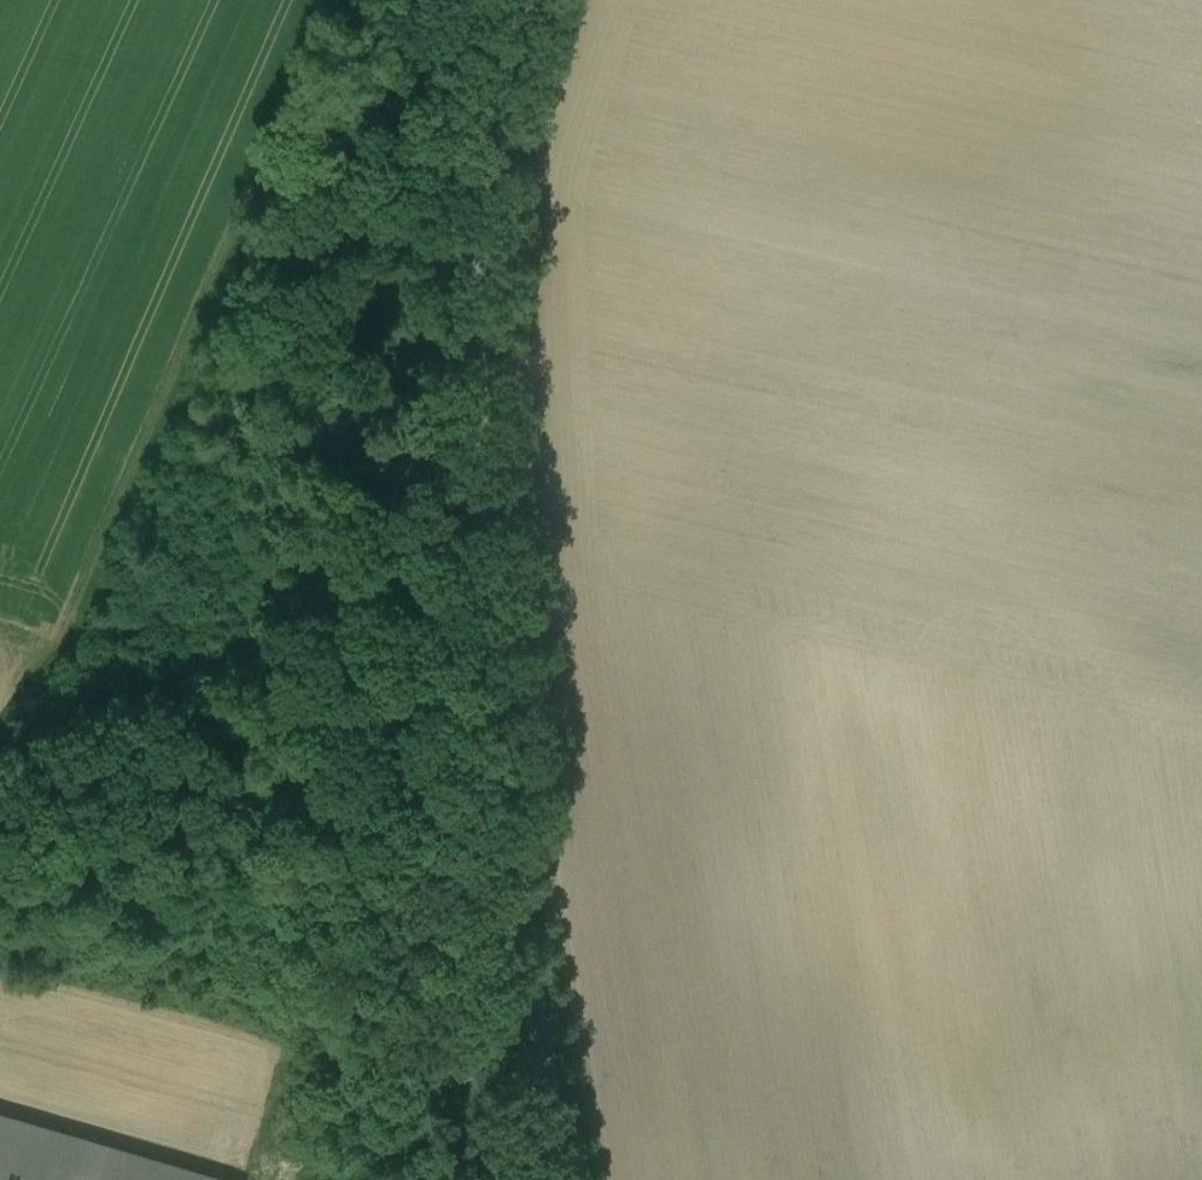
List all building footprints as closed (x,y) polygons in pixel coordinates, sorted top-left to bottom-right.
[(0,1117),(0,1179),(216,1179),(0,1117)]
